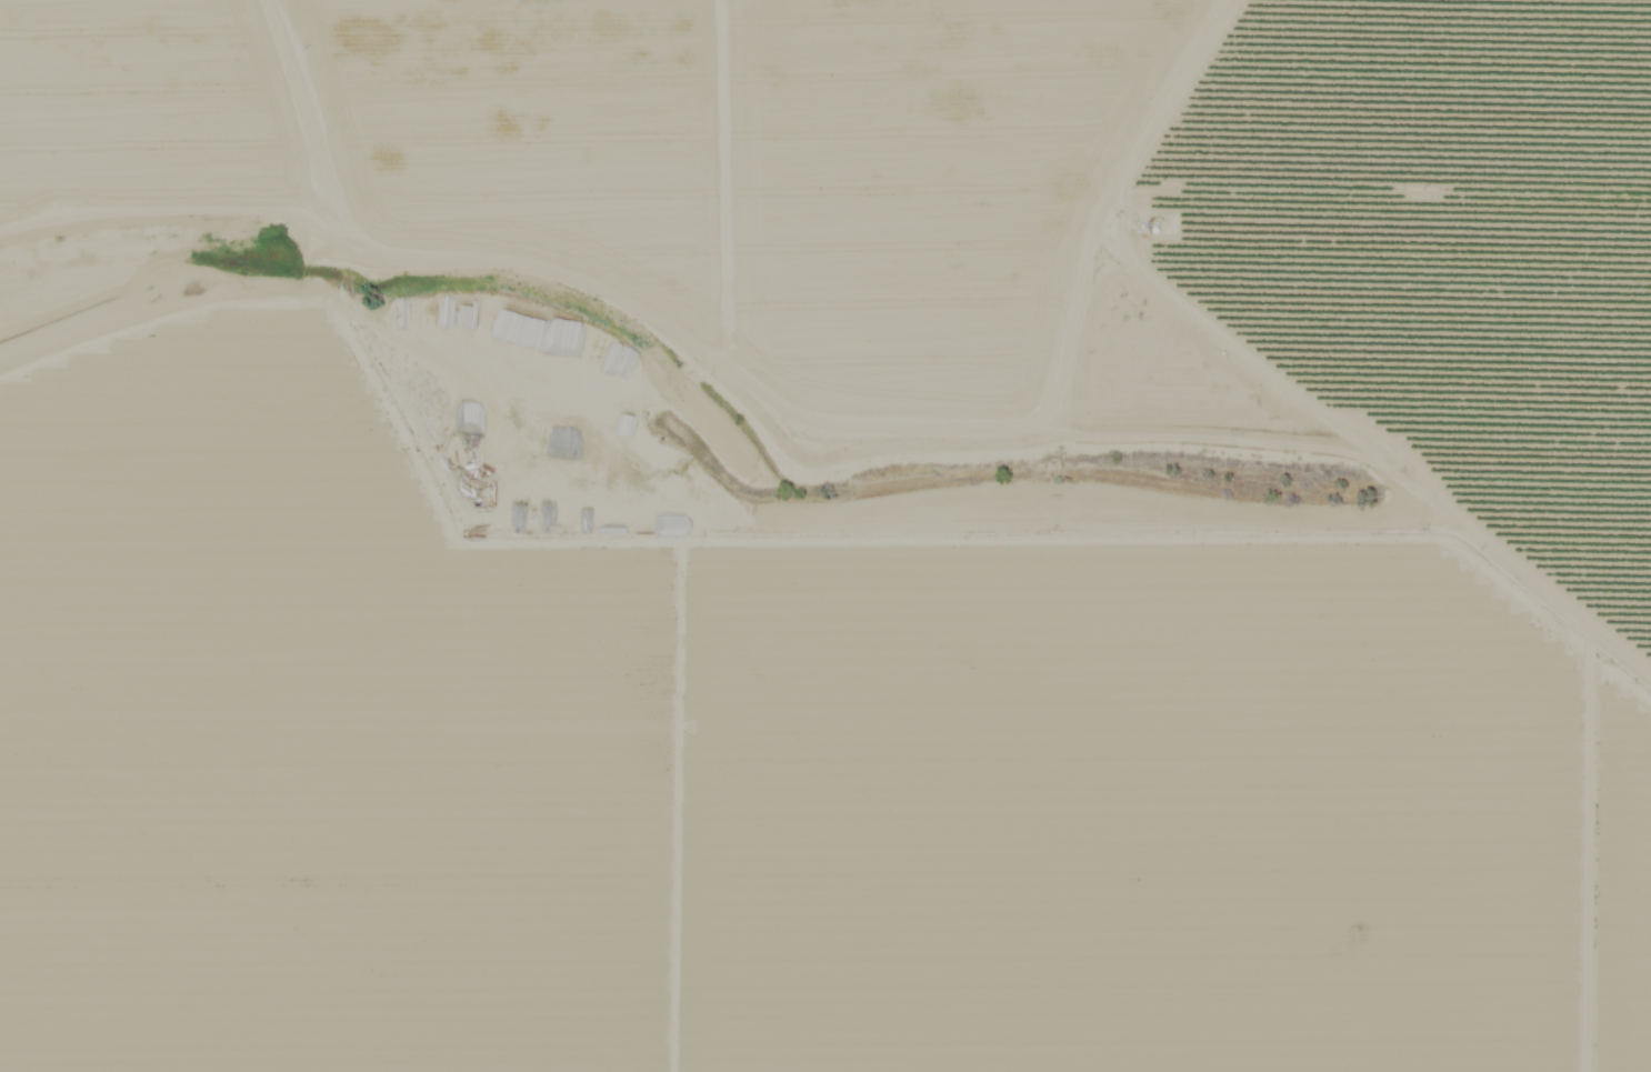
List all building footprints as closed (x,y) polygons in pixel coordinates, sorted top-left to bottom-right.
[(516,340),(517,310),(490,310),(489,339),(516,340)]
